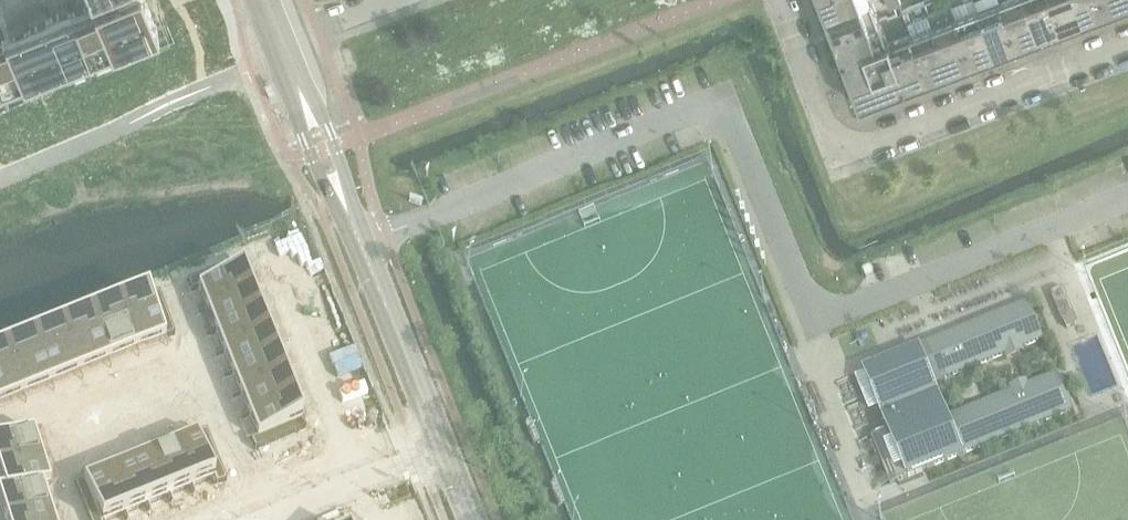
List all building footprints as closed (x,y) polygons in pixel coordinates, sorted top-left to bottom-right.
[(156,26),(146,0),(0,0),(0,89),(156,26)] [(826,15),(866,0),(820,0),(826,15)] [(872,0),(866,0),(826,15),(835,38),(837,37),(879,21),(888,17),(887,16),(879,19),(872,0)] [(1000,0),(998,0),(999,1),(980,9),(977,0),(975,1),(996,54),(1018,46),(1000,0)] [(1026,0),(1003,0),(1002,0),(1000,0),(1018,46),(1040,37),(1026,0)] [(1052,0),(1026,0),(1040,37),(1063,29),(1052,0)] [(1077,0),(1052,0),(1063,29),(1085,20),(1077,0)] [(1103,0),(1077,0),(1085,20),(1107,12),(1103,0)] [(1107,12),(1127,4),(1127,0),(1103,0),(1107,12)] [(996,54),(975,1),(974,2),(977,10),(957,17),(954,9),(953,9),(973,63),(996,54)] [(973,63),(953,9),(951,4),(929,13),(951,71),(973,63)] [(951,71),(929,13),(906,22),(908,26),(929,80),(951,71)] [(929,80),(908,26),(906,27),(910,35),(890,43),(890,40),(887,41),(880,22),(888,19),(888,17),(879,21),(837,37),(846,59),(843,60),(860,105),(906,88),(929,80)] [(237,263),(227,267),(231,275),(241,271),(237,263)] [(227,267),(217,271),(221,279),(231,275),(227,267)] [(200,287),(199,288),(207,309),(249,292),(241,271),(231,275),(221,279),(210,283),(200,287)] [(217,271),(207,275),(210,283),(221,279),(217,271)] [(207,275),(197,279),(200,287),(210,283),(207,275)] [(196,280),(187,283),(190,291),(199,288),(200,287),(197,279),(196,280)] [(143,282),(114,294),(135,349),(165,336),(161,326),(157,316),(153,306),(149,296),(143,282)] [(157,292),(149,296),(153,306),(161,302),(157,292)] [(249,292),(207,309),(216,330),(258,313),(249,292)] [(86,306),(90,316),(109,361),(135,349),(114,294),(86,306)] [(161,302),(153,306),(157,316),(165,313),(161,302)] [(947,417),(934,385),(933,384),(934,384),(1043,340),(1028,302),(943,336),(864,368),(889,430),(871,437),(890,484),(1072,411),(1056,374),(960,413),(947,418),(947,417)] [(165,313),(157,316),(161,326),(169,323),(165,313)] [(258,313),(216,330),(224,351),(266,334),(258,313)] [(90,316),(62,327),(80,374),(109,361),(90,316)] [(169,323),(161,326),(165,336),(173,333),(169,323)] [(62,327),(32,340),(50,384),(80,374),(62,327)] [(266,334),(224,351),(233,371),(275,354),(266,334)] [(32,340),(4,350),(22,394),(50,384),(32,340)] [(0,352),(0,404),(22,394),(4,350),(0,352)] [(275,354),(233,371),(241,392),(283,375),(275,354)] [(283,375),(241,392),(250,413),(292,396),(283,375)] [(292,396),(250,413),(258,434),(260,434),(270,430),(280,425),(290,421),(300,417),(292,396)] [(300,417),(290,421),(293,430),(303,425),(300,417)] [(290,421),(280,425),(283,434),(293,430),(290,421)] [(280,425),(270,430),(273,438),(283,434),(280,425)] [(205,431),(197,434),(201,444),(210,441),(206,430),(205,431)] [(270,430),(260,434),(263,442),(273,438),(270,430)] [(0,442),(0,471),(42,458),(34,431),(0,442)] [(197,434),(173,444),(191,486),(214,477),(213,475),(209,465),(205,455),(201,444),(197,434)] [(258,434),(250,438),(253,446),(263,442),(260,434),(258,434)] [(210,441),(201,444),(205,455),(214,451),(210,441)] [(173,444),(151,452),(168,495),(191,486),(173,444)] [(214,451),(205,455),(209,465),(218,461),(214,451)] [(151,452),(129,461),(146,504),(168,495),(151,452)] [(0,471),(0,483),(4,496),(0,498),(0,499),(49,483),(42,458),(0,471)] [(107,470),(127,519),(139,519),(151,515),(146,504),(129,461),(107,470)] [(218,461),(209,465),(213,475),(222,471),(219,462),(218,461)] [(84,480),(88,490),(92,500),(96,510),(100,519),(127,519),(107,470),(84,480)] [(222,471),(213,475),(214,477),(217,485),(226,482),(227,481),(222,471)] [(75,483),(74,484),(78,494),(88,490),(84,480),(75,483)] [(0,499),(0,510),(3,519),(21,519),(51,511),(44,489),(43,487),(50,485),(49,483),(0,499)] [(88,490),(78,494),(82,504),(92,500),(88,490)] [(92,500),(82,504),(86,514),(96,510),(92,500)] [(86,514),(89,519),(100,519),(96,510),(86,514)] [(21,519),(53,519),(51,511),(21,519)]
